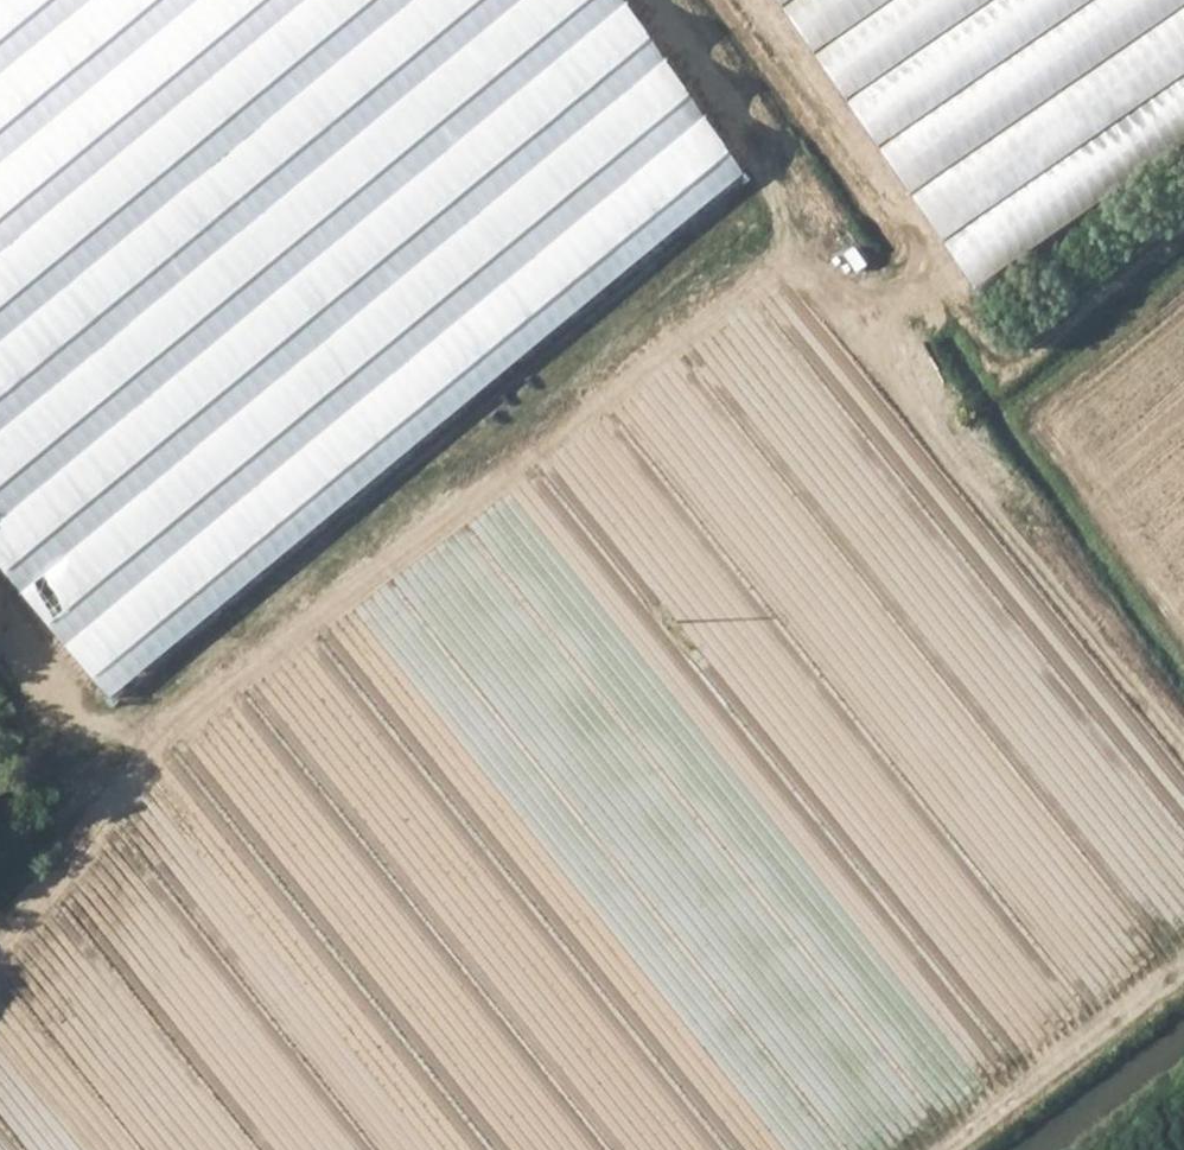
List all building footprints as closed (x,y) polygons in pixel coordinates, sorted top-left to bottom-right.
[(614,0),(0,0),(0,588),(102,709),(736,177),(614,0)] [(976,293),(1183,151),(1183,0),(774,0),(976,293)]
